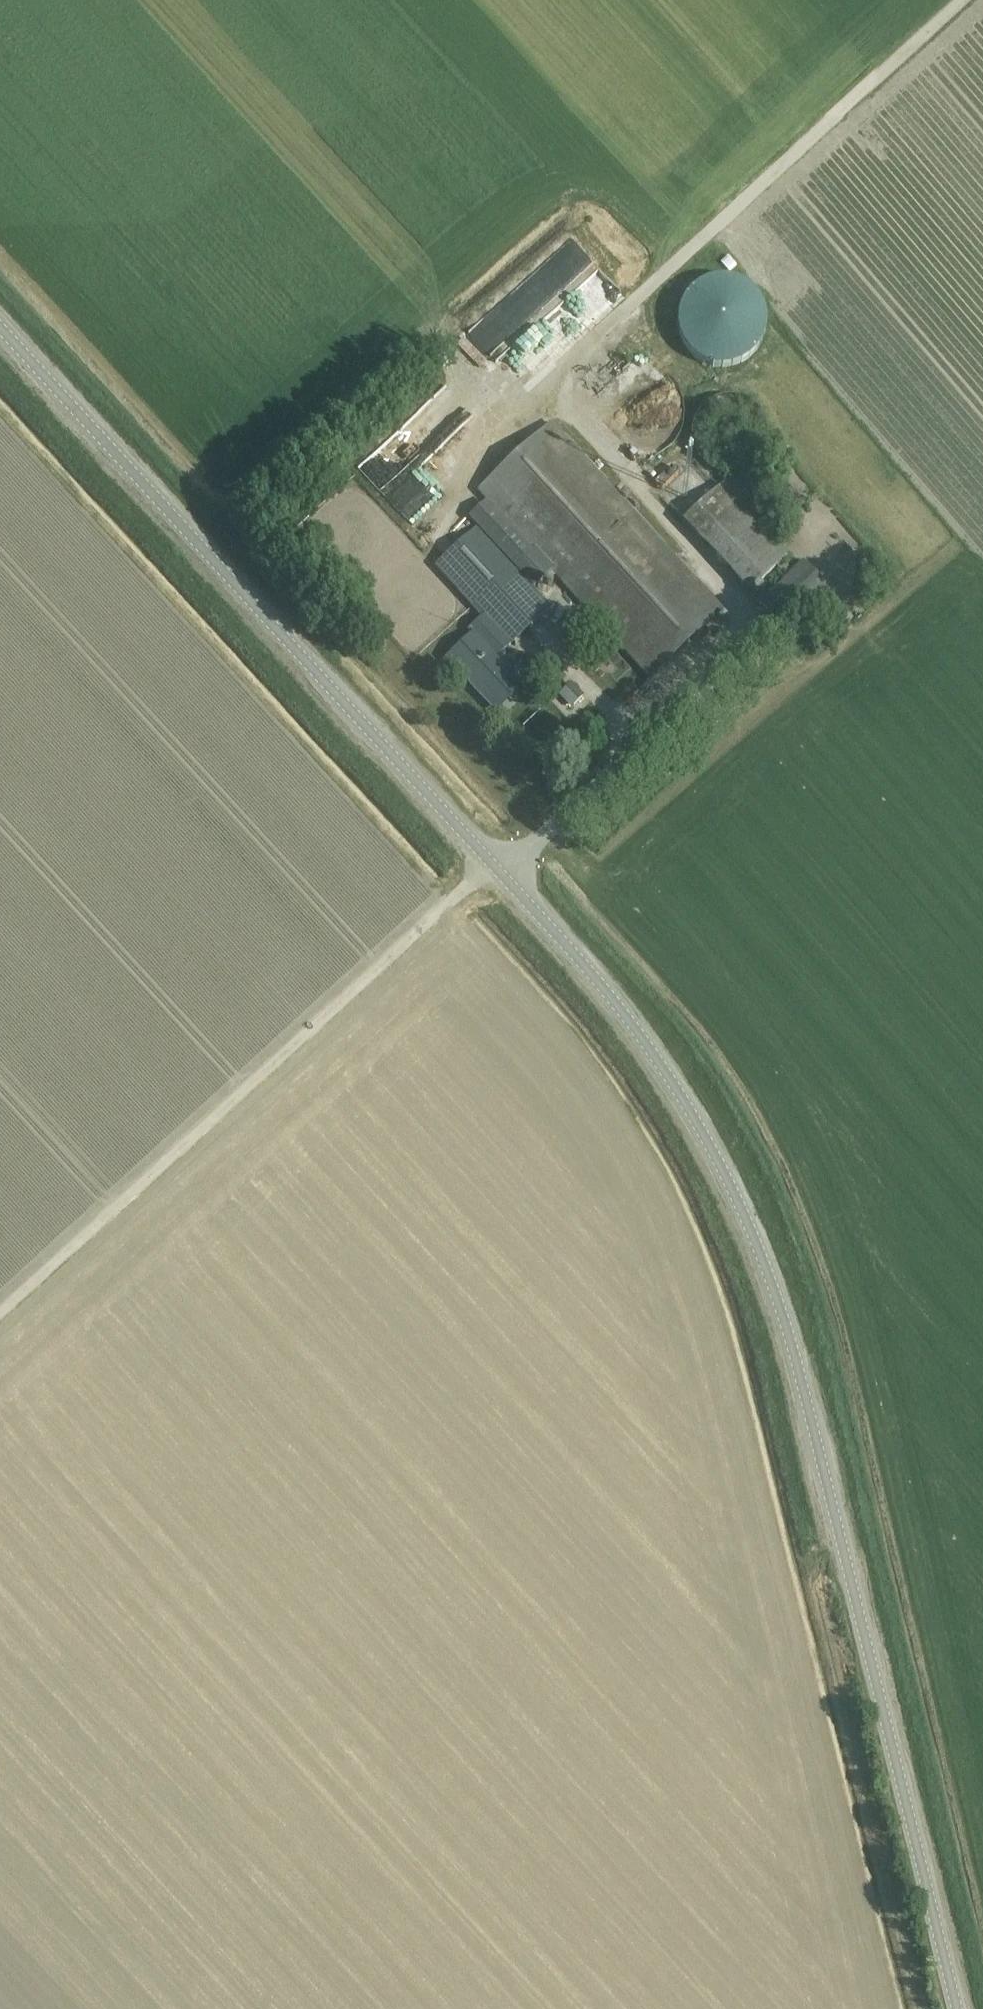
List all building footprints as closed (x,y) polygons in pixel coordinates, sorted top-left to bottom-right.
[(619,378),(632,362),(625,356),(612,372),(619,378)] [(725,471),(730,472),(733,472),(739,471),(744,469),(749,466),(753,463),(757,459),(760,454),(763,449),(765,444),(766,439),(766,433),(766,428),(765,422),(762,417),(760,412),(756,408),(752,404),(748,401),(743,399),(737,397),(732,396),(731,396),(724,397),(718,398),(713,400),(708,402),(704,405),(700,409),(697,414),(694,419),(692,424),(691,429),(691,435),(691,440),(693,446),(695,451),(697,455),(701,460),(705,463),(709,467),(714,469),(720,471),(725,471)] [(722,611),(550,424),(478,491),(486,501),(468,518),(478,528),(436,567),(483,617),(468,631),(472,635),(447,658),(503,719),(529,694),(494,655),(506,644),(508,646),(550,607),(532,588),(551,571),(649,678),(722,611)] [(764,510),(732,476),(683,522),(749,592),(787,557),(753,520),(764,510)] [(828,589),(803,562),(758,605),(783,631),(828,589)]
